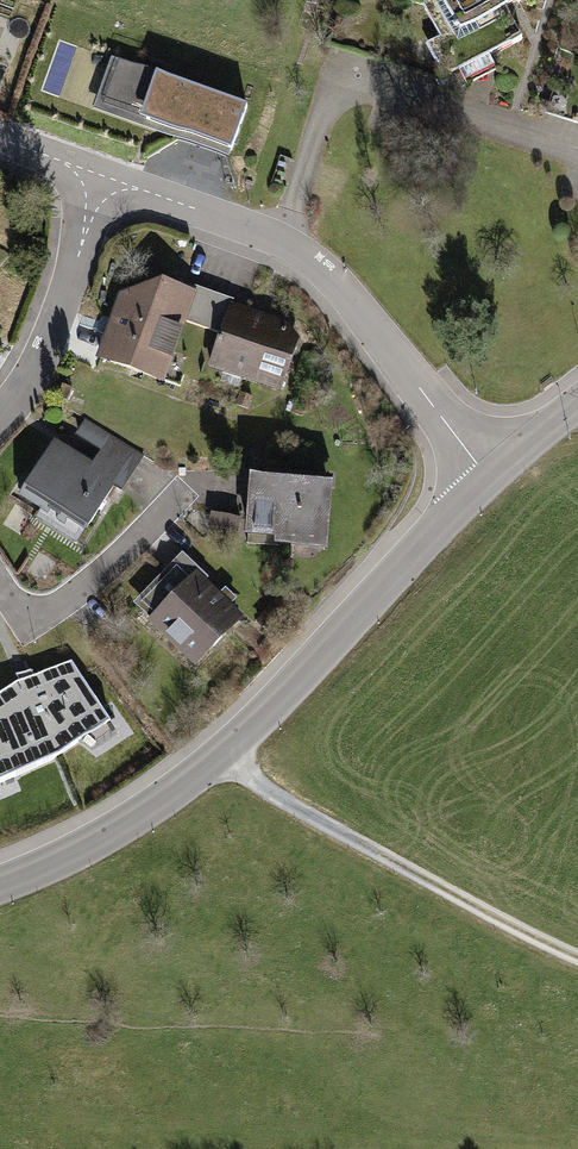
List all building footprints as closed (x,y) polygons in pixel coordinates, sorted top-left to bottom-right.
[(417,3),(435,38),(420,45),(446,98),(499,73),(490,53),(523,37),(508,7),(522,0),(422,0),(417,3)] [(245,108),(115,59),(95,111),(225,159),(245,108)] [(102,357),(166,380),(199,287),(163,275),(125,292),(102,357)] [(208,365),(277,390),(300,327),(231,302),(208,365)] [(20,496),(83,533),(115,479),(126,486),(139,464),(103,442),(93,460),(55,437),(20,496)] [(325,547),(331,481),(249,474),(244,541),(325,547)] [(196,668),(244,621),(182,558),(134,605),(196,668)] [(0,706),(0,779),(6,791),(70,767),(115,730),(78,667),(20,690),(0,706)]
